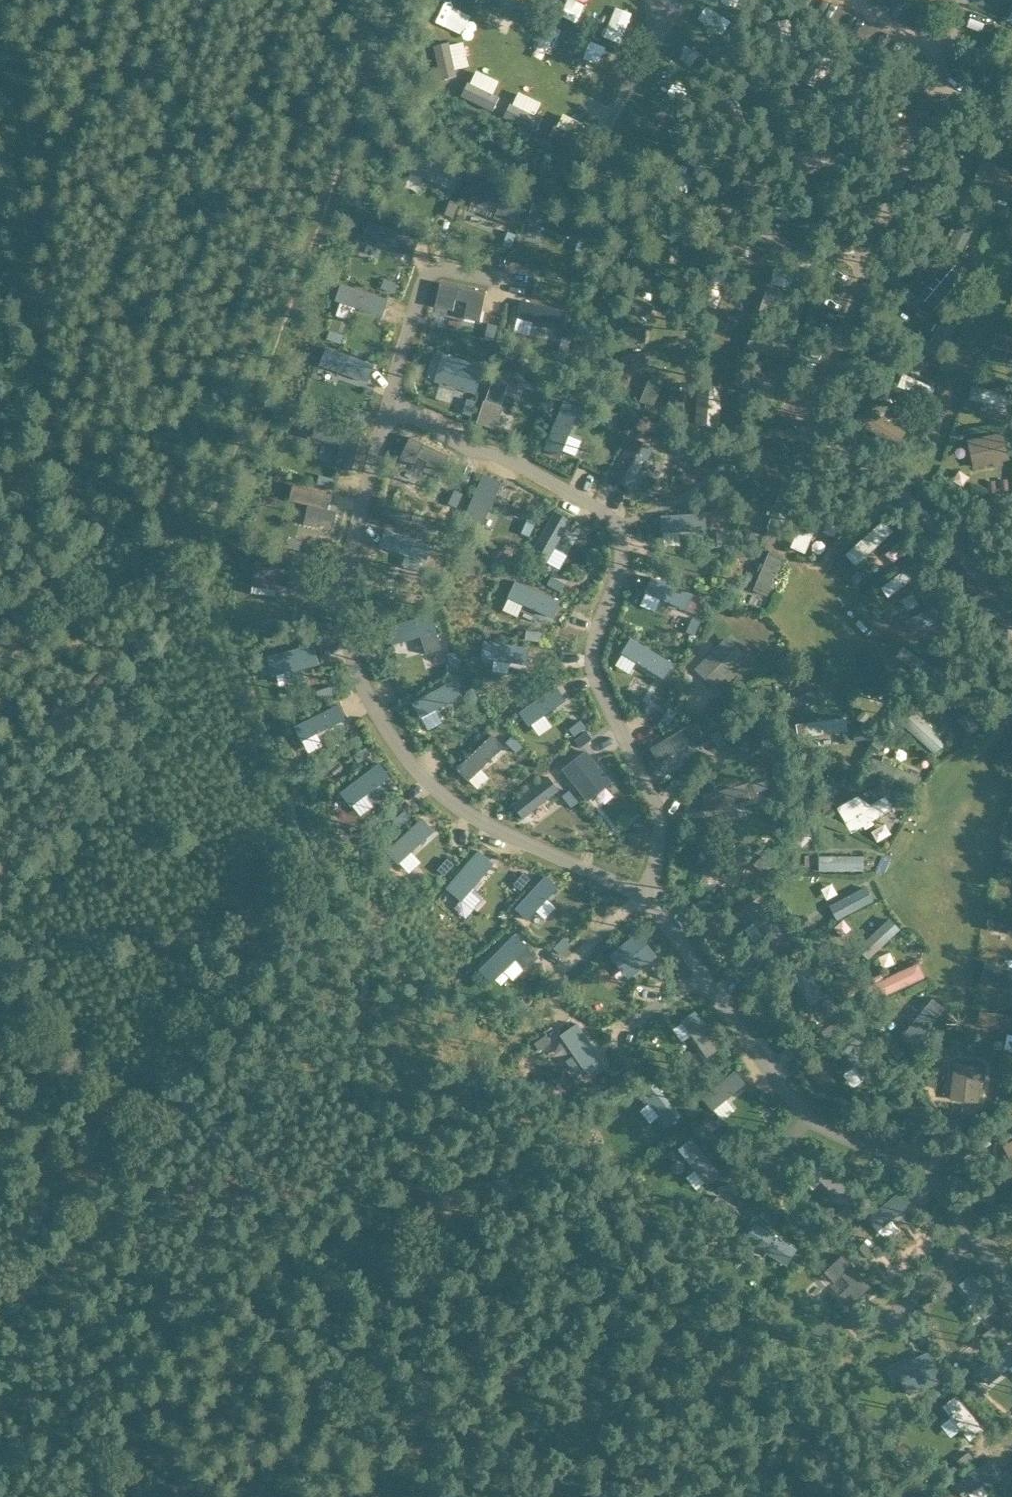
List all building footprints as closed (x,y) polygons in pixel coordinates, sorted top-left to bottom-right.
[(445,0),(438,20),(466,31),(474,11),(445,0)] [(616,39),(620,21),(602,16),(597,35),(616,39)] [(467,42),(454,42),(455,67),(468,67),(467,42)] [(455,45),(439,45),(440,77),(455,77),(455,45)] [(494,92),(499,79),(476,70),(471,82),(494,92)] [(463,97),(490,107),(495,94),(469,83),(463,97)] [(506,117),(529,127),(541,101),(518,91),(506,117)] [(541,131),(546,119),(535,114),(530,127),(541,131)] [(581,134),(584,121),(562,116),(559,130),(581,134)] [(999,166),(1000,163),(981,157),(972,187),(1011,199),(1011,170),(999,166)] [(911,281),(908,290),(919,294),(921,285),(911,281)] [(906,291),(899,299),(915,311),(921,302),(906,291)] [(761,296),(760,320),(803,321),(804,297),(761,296)] [(944,358),(963,328),(943,316),(925,347),(944,358)] [(1003,431),(968,440),(974,468),(993,464),(994,468),(1003,465),(1002,461),(1010,459),(1003,431)] [(804,554),(818,525),(802,518),(789,547),(804,554)] [(882,520),(845,554),(855,566),(893,532),(882,520)] [(746,531),(744,542),(753,544),(756,533),(746,531)] [(760,535),(757,545),(765,548),(769,538),(760,535)] [(745,543),(742,552),(749,554),(753,545),(745,543)] [(761,609),(784,556),(768,549),(745,602),(761,609)] [(719,686),(749,657),(727,635),(698,666),(719,686)] [(792,710),(823,701),(820,689),(788,698),(792,710)] [(937,755),(951,740),(910,702),(895,717),(937,755)] [(861,706),(855,714),(871,727),(877,719),(861,706)] [(797,722),(798,735),(847,731),(845,718),(797,722)] [(865,732),(854,734),(856,742),(866,740),(865,732)] [(876,740),(870,747),(877,753),(883,746),(876,740)] [(880,759),(874,773),(908,787),(914,773),(880,759)] [(838,807),(852,834),(881,818),(866,791),(838,807)] [(867,870),(867,855),(819,854),(818,868),(867,870)] [(836,920),(876,899),(868,884),(828,905),(836,920)] [(774,911),(755,923),(770,945),(788,933),(774,911)] [(805,915),(796,921),(801,928),(810,922),(805,915)] [(887,915),(856,949),(868,960),(900,927),(887,915)] [(843,919),(837,924),(844,933),(850,928),(843,919)] [(811,925),(802,931),(807,937),(816,932),(811,925)] [(627,981),(657,958),(635,931),(605,955),(627,981)] [(1002,952),(999,966),(1011,969),(1011,954),(1002,952)] [(855,975),(868,1003),(926,977),(918,959),(897,968),(893,958),(855,975)] [(977,978),(1011,989),(1011,971),(982,961),(977,978)] [(652,984),(666,973),(659,963),(644,974),(652,984)] [(670,1026),(682,1043),(693,1036),(706,1054),(721,1043),(696,1008),(670,1026)] [(582,1017),(552,1034),(577,1077),(607,1060),(582,1017)] [(853,1032),(838,1043),(856,1066),(871,1055),(853,1032)] [(892,1040),(885,1047),(898,1061),(906,1054),(892,1040)] [(951,1099),(978,1102),(981,1083),(985,1083),(985,1074),(982,1074),(983,1066),(954,1062),(951,1099)] [(735,1109),(726,1098),(746,1080),(733,1065),(699,1096),(722,1121),(735,1109)] [(1000,1099),(1010,1101),(1011,1094),(1011,1084),(1003,1083),(1000,1099)] [(925,1087),(922,1097),(933,1100),(936,1090),(925,1087)] [(814,1171),(808,1175),(830,1204),(852,1188),(825,1151),(809,1164),(814,1171)] [(868,1218),(886,1240),(906,1224),(898,1214),(917,1199),(907,1186),(868,1218)] [(758,1227),(751,1243),(777,1255),(784,1239),(758,1227)] [(821,1273),(847,1303),(869,1284),(843,1254),(821,1273)] [(975,1370),(986,1383),(1011,1362),(1011,1346),(1009,1343),(975,1370)] [(949,1437),(974,1420),(957,1393),(939,1404),(947,1418),(940,1423),(949,1437)] [(991,1456),(952,1482),(963,1496),(985,1496),(989,1494),(984,1486),(1003,1473),(991,1456)]
